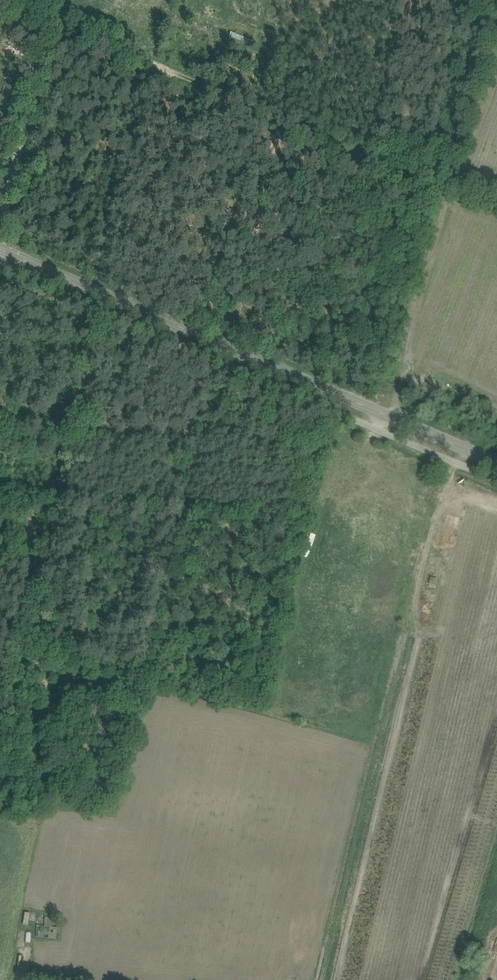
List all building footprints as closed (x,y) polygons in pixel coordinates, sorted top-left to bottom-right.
[(57,926),(51,926),(52,917),(38,916),(37,936),(57,937),(57,926)]
